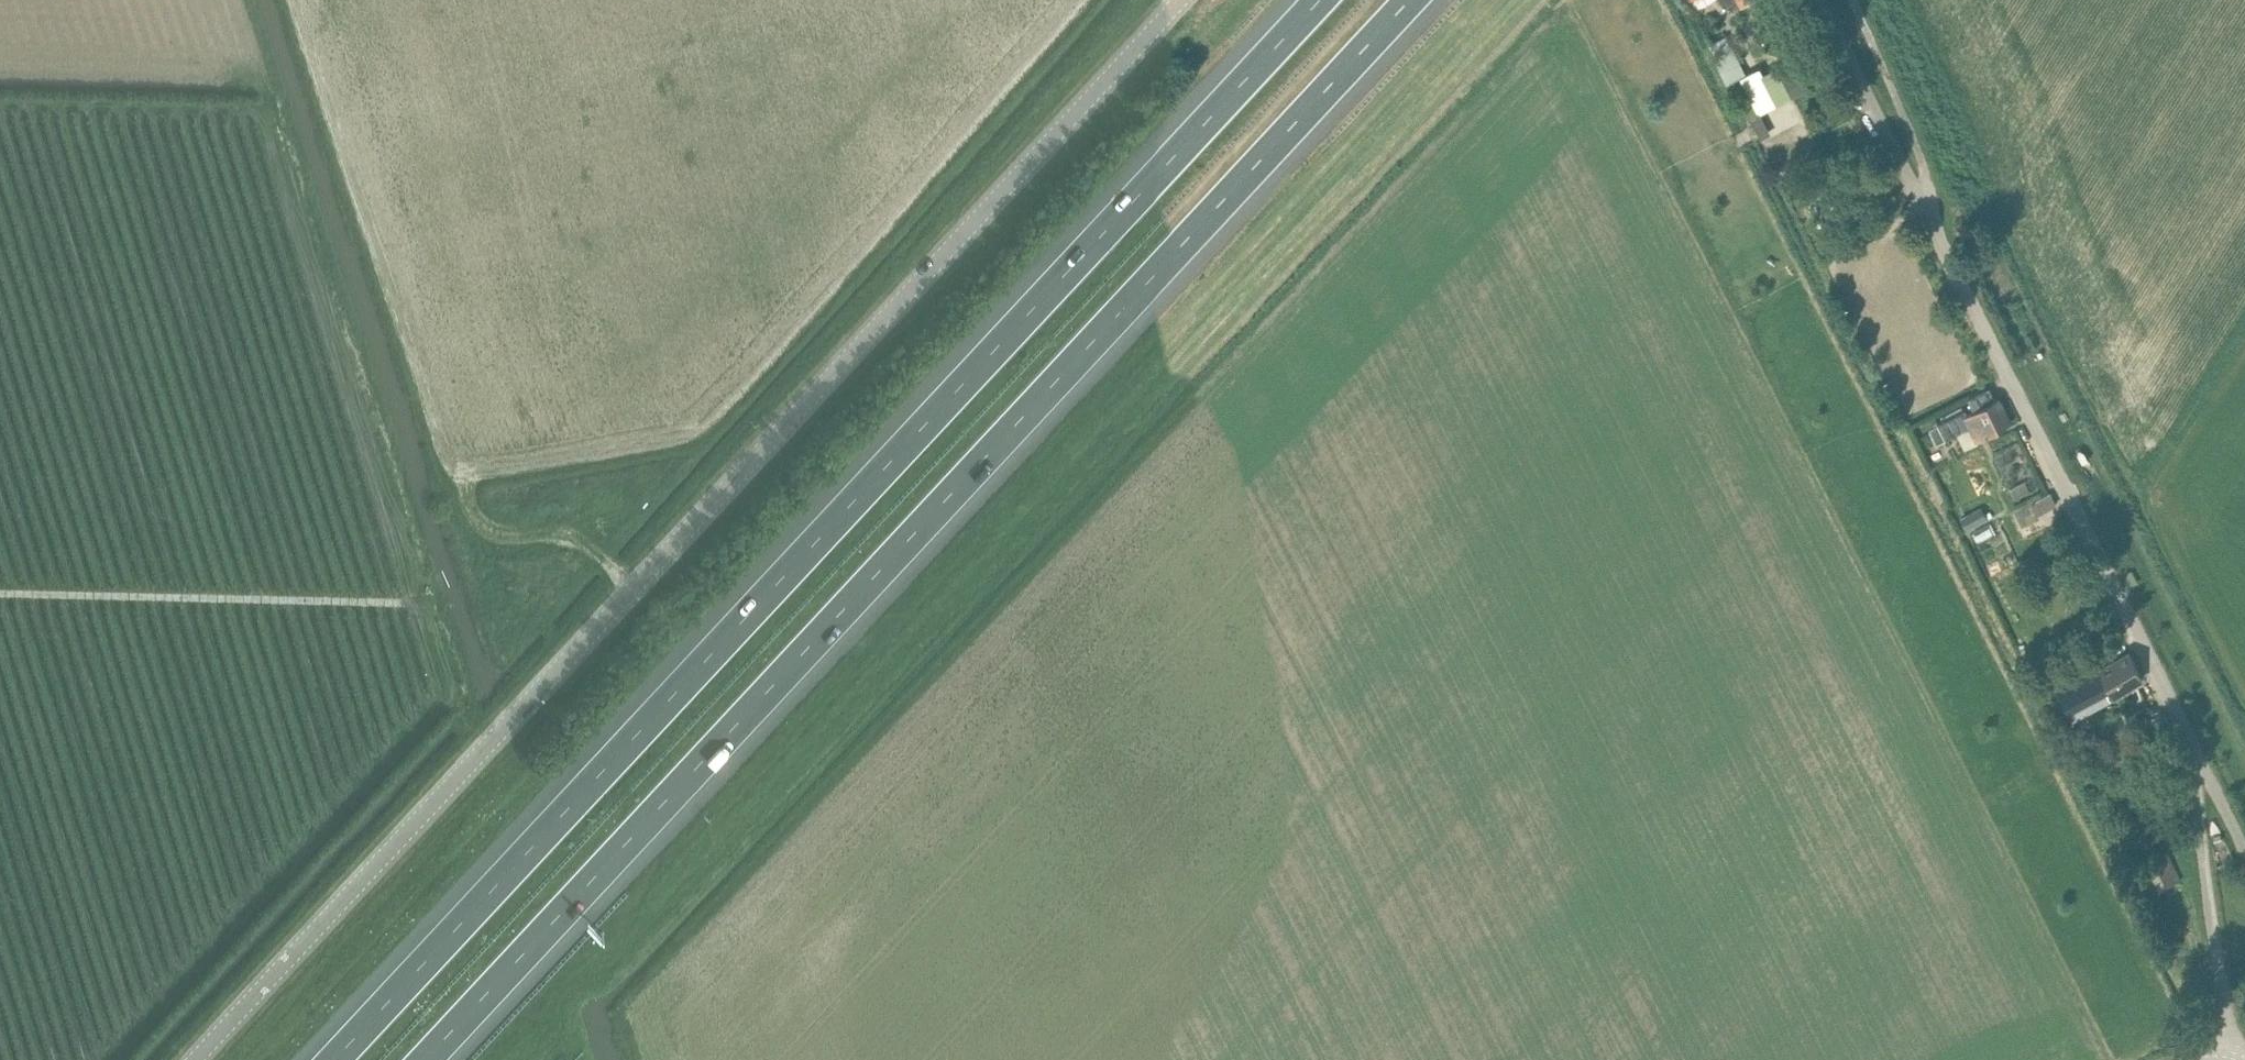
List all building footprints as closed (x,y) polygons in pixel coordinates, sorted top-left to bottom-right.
[(1746,76),(1727,37),(1711,45),(1730,83),(1741,77),(1755,105),(1747,109),(1752,118),(1791,98),(1776,67),(1763,74),(1761,68),(1746,76)] [(1947,439),(1973,426),(1979,439),(1993,432),(2013,422),(2001,397),(1996,399),(1990,388),(1970,398),(1978,412),(1969,416),(1967,412),(1940,426),(1947,439)] [(2032,505),(2032,516),(2055,515),(2055,504),(2032,505)] [(2144,680),(2131,653),(2103,668),(2065,689),(2079,714),(2115,694),(2116,695),(2144,680)] [(2087,755),(2104,745),(2095,731),(2078,741),(2087,755)] [(2143,778),(2150,776),(2143,754),(2137,756),(2143,778)] [(2173,950),(2186,944),(2155,881),(2177,870),(2168,851),(2146,862),(2148,866),(2135,873),(2173,950)]
